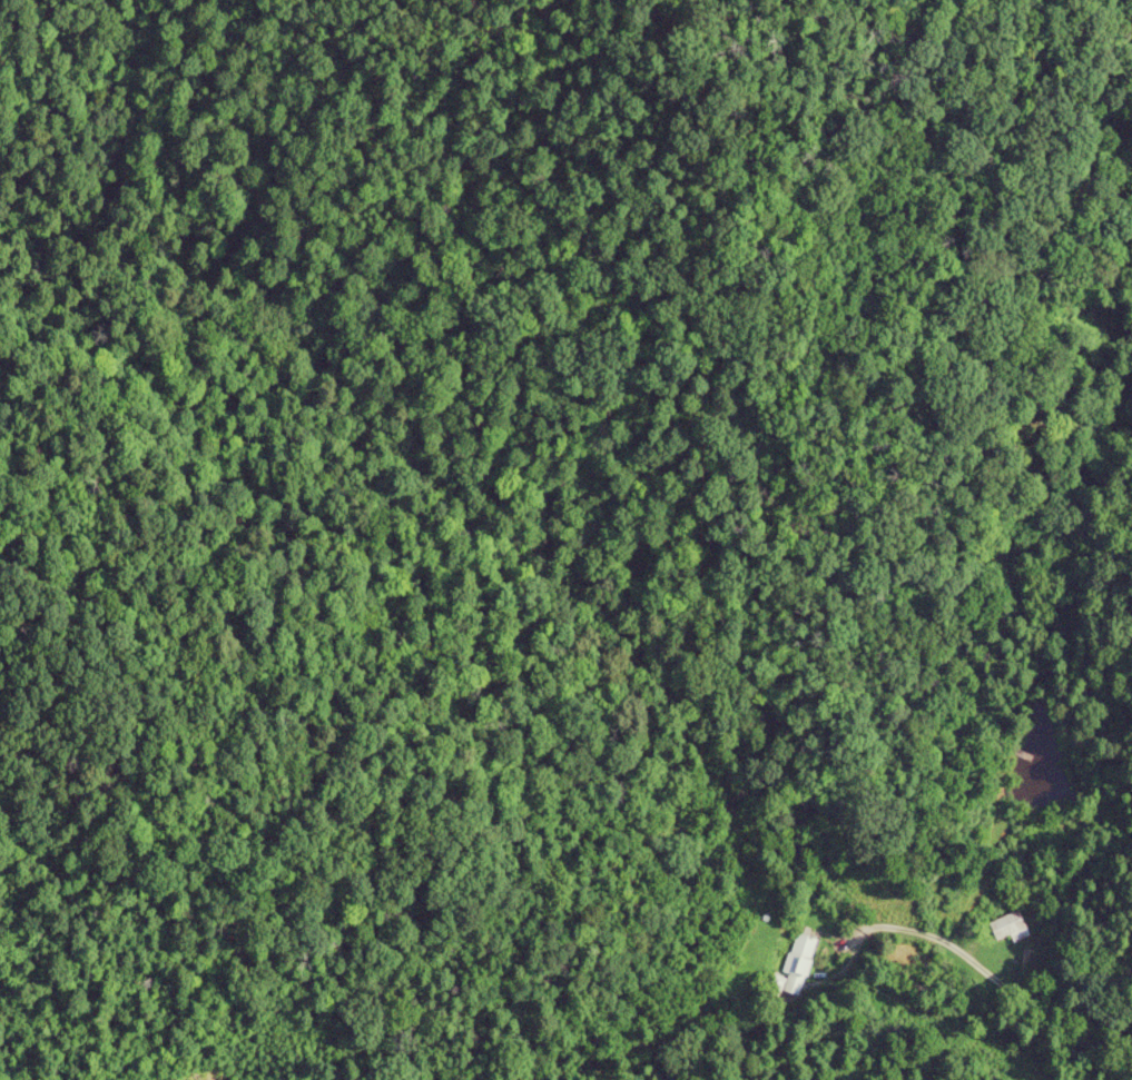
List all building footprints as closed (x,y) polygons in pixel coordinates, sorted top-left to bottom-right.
[(1012,940),(1026,934),(1015,910),(986,923),(994,942),(1010,935),(1012,940)] [(816,932),(797,925),(782,972),(788,974),(782,991),(796,995),(816,932)]
